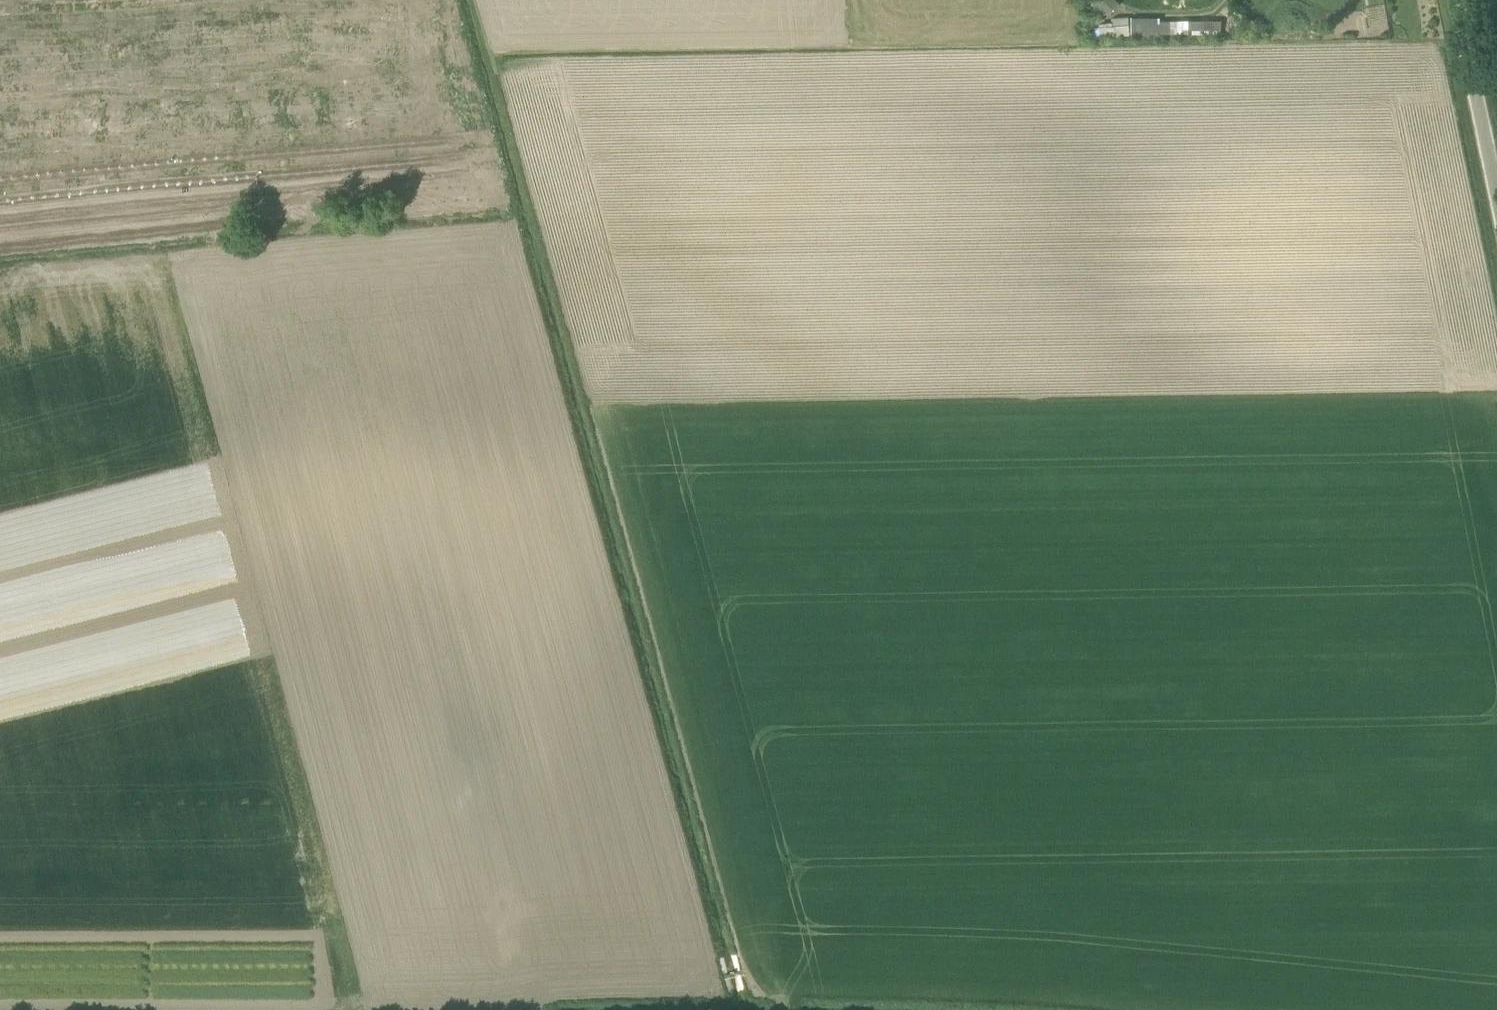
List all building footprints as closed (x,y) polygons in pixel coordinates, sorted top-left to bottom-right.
[(1086,10),(1098,22),(1106,14),(1108,16),(1120,5),(1115,0),(1096,0),(1094,1),(1086,10)]
